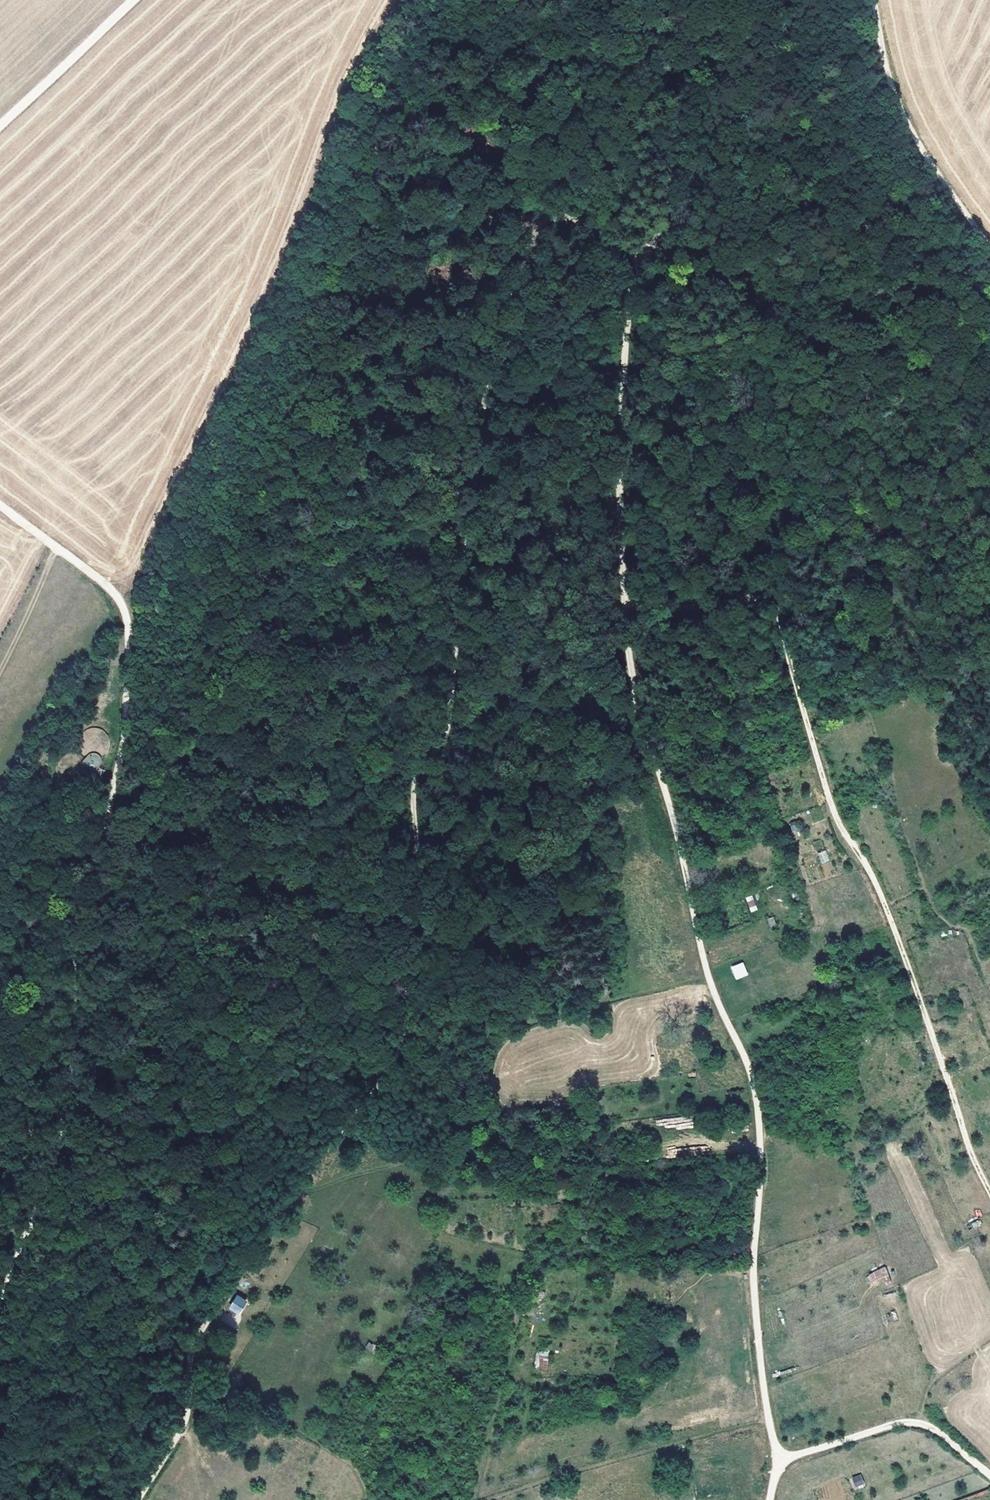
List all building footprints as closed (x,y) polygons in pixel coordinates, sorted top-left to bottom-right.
[(79,743),(79,744),(80,746),(80,747),(80,749),(81,750),(82,751),(83,752),(84,753),(85,755),(86,755),(87,756),(88,757),(91,754),(94,753),(97,753),(99,755),(100,757),(102,756),(103,755),(104,755),(106,753),(107,752),(107,751),(108,750),(109,749),(109,747),(110,745),(110,744),(110,743),(110,741),(110,740),(109,738),(109,737),(108,735),(107,734),(106,733),(106,732),(104,731),(103,730),(102,729),(101,728),(99,728),(98,727),(96,727),(95,727),(93,727),(92,728),(90,728),(89,728),(87,729),(86,730),(85,731),(84,732),(83,733),(82,734),(81,735),(80,737),(80,738),(80,739),(79,741),(79,743)] [(57,768),(57,769),(57,770),(57,772),(58,773),(59,775),(60,776),(60,777),(61,778),(62,779),(64,780),(65,781),(66,782),(68,782),(69,783),(71,783),(72,783),(74,783),(75,782),(77,782),(78,782),(80,781),(81,780),(82,779),(83,778),(84,777),(85,776),(86,775),(86,773),(87,772),(85,771),(84,769),(83,767),(83,763),(84,761),(85,759),(84,758),(83,757),(82,755),(81,755),(80,754),(78,753),(77,753),(75,752),(74,752),(72,752),(71,752),(69,752),(68,753),(66,753),(65,754),(64,755),(63,755),(61,757),(60,758),(59,759),(59,760),(58,761),(57,763),(57,765),(57,766),(57,768)] [(85,759),(84,761),(83,763),(83,767),(84,769),(85,771),(87,772),(90,772),(93,771),(100,763),(101,760),(100,757),(99,755),(97,753),(94,753),(91,754),(88,757),(85,759)] [(821,862),(828,861),(826,851),(819,853),(821,862)] [(751,912),(758,910),(752,895),(745,897),(751,912)] [(773,916),(768,918),(771,929),(777,927),(773,916)] [(744,962),(731,966),(735,979),(748,976),(744,962)] [(891,1281),(885,1267),(870,1275),(873,1282),(883,1277),(886,1283),(891,1281)] [(230,1293),(228,1292),(220,1305),(222,1307),(230,1293)] [(235,1297),(230,1293),(222,1307),(227,1310),(235,1297)] [(237,1294),(228,1308),(239,1315),(248,1301),(237,1294)] [(549,1352),(537,1351),(535,1365),(547,1367),(549,1352)] [(860,1474),(851,1478),(855,1489),(865,1485),(860,1474)]
